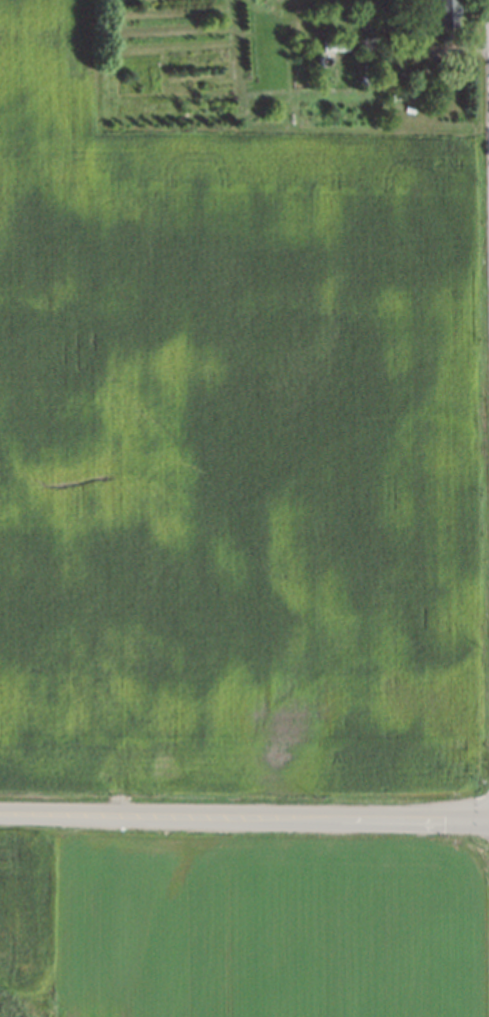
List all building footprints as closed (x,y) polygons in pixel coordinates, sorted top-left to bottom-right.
[(361,70),(361,54),(368,55),(368,59),(374,59),(374,70),(361,70)] [(316,57),(318,57),(319,59),(320,62),(319,64),(317,66),(314,66),(311,64),(311,61),(312,58),(316,57)] [(364,85),(355,84),(357,73),(366,74),(364,85)] [(398,96),(398,84),(411,84),(411,96),(398,96)]
